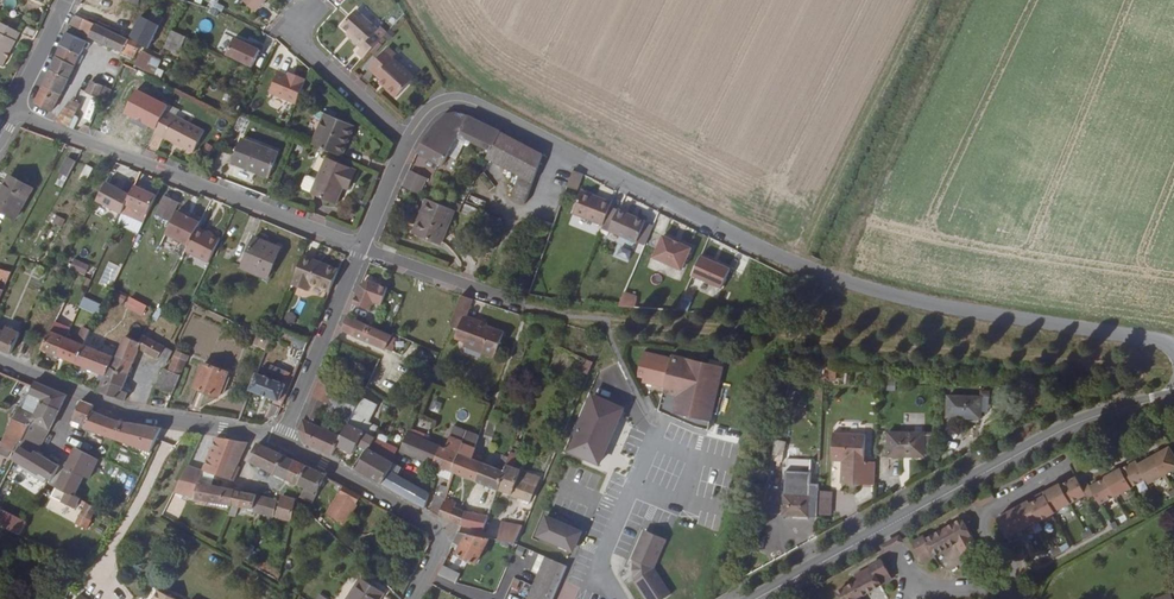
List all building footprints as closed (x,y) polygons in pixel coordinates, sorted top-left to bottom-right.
[(217,2),(219,0),(211,0),(205,10),(217,18),(224,7),(217,2)] [(262,11),(272,0),(250,0),(262,11)] [(332,3),(329,0),(315,0),(325,10),(332,3)] [(105,13),(85,5),(82,11),(102,19),(105,13)] [(386,29),(364,9),(349,26),(358,34),(371,46),(368,49),(365,53),(371,59),(383,46),(377,41),(386,29)] [(93,35),(99,22),(80,14),(77,22),(87,29),(86,32),(93,35)] [(99,22),(93,35),(140,54),(141,52),(144,46),(129,40),(131,35),(99,22)] [(0,24),(0,67),(4,69),(19,33),(0,24)] [(177,31),(176,30),(169,46),(181,52),(189,36),(177,31)] [(72,33),(66,46),(85,54),(90,45),(92,40),(72,33)] [(371,46),(358,34),(355,36),(368,49),(371,46)] [(248,42),(239,38),(232,55),(257,67),(265,50),(256,46),(248,42)] [(66,46),(60,59),(79,65),(81,61),(85,54),(66,46)] [(404,55),(396,47),(377,68),(390,80),(393,83),(390,86),(403,99),(422,78),(401,59),(404,55)] [(147,54),(144,60),(157,65),(163,68),(168,58),(164,56),(150,49),(147,54)] [(58,64),(54,71),(73,78),(79,65),(60,59),(58,64)] [(160,75),(163,68),(157,65),(144,60),(142,67),(160,75)] [(287,102),(296,104),(303,75),(275,69),(268,94),(276,96),(273,109),(285,112),(287,102)] [(54,71),(47,86),(65,93),(73,78),(54,71)] [(103,92),(106,87),(102,85),(96,81),(93,87),(103,92)] [(57,109),(65,93),(47,86),(40,103),(57,109)] [(94,92),(101,96),(103,92),(93,87),(91,91),(94,92)] [(113,91),(106,87),(103,92),(101,96),(105,98),(109,100),(113,91)] [(90,102),(78,96),(71,103),(59,120),(74,126),(90,102)] [(189,111),(174,103),(169,113),(185,120),(189,111)] [(471,114),(462,112),(457,112),(446,118),(441,124),(427,142),(422,149),(448,165),(455,155),(468,136),(476,140),(526,164),(514,189),(529,196),(551,149),(484,119),(471,114)] [(169,113),(162,128),(200,148),(208,132),(185,120),(169,113)] [(358,125),(330,113),(316,144),(345,156),(358,125)] [(200,148),(162,128),(159,132),(181,143),(180,145),(197,153),(200,148)] [(476,140),(468,136),(455,155),(462,160),(476,140)] [(284,153),(247,139),(237,164),(275,178),(284,153)] [(81,162),(75,159),(66,174),(73,178),(81,162)] [(360,171),(331,159),(322,178),(317,192),(340,202),(345,191),(342,189),(344,185),(347,186),(352,188),(360,171)] [(98,167),(91,163),(83,176),(90,180),(98,167)] [(591,170),(581,167),(575,183),(585,187),(591,170)] [(419,194),(427,177),(411,169),(402,185),(419,194)] [(322,178),(313,174),(310,176),(306,184),(307,188),(317,192),(322,178)] [(16,176),(0,203),(0,208),(20,220),(39,189),(16,176)] [(155,193),(131,182),(127,191),(103,179),(93,201),(120,214),(116,223),(136,233),(155,193)] [(581,207),(611,219),(619,200),(620,197),(590,185),(581,207)] [(462,203),(435,192),(430,204),(434,206),(425,227),(448,237),(462,203)] [(184,200),(170,193),(160,212),(174,219),(184,200)] [(619,200),(611,219),(611,221),(644,237),(654,217),(619,200)] [(434,206),(430,204),(421,225),(425,227),(434,206)] [(62,227),(67,213),(58,209),(52,223),(62,227)] [(171,232),(194,244),(204,226),(208,218),(199,214),(197,217),(183,210),(171,232)] [(204,226),(194,244),(192,249),(214,260),(226,237),(204,226)] [(660,233),(650,258),(681,270),(691,245),(660,233)] [(285,246),(260,235),(248,265),(273,276),(285,246)] [(344,267),(309,254),(298,281),(313,287),(315,279),(336,287),(344,267)] [(696,255),(690,277),(722,286),(728,263),(696,255)] [(69,268),(84,275),(88,265),(73,258),(69,268)] [(15,271),(4,268),(3,275),(13,277),(15,271)] [(392,286),(371,279),(365,282),(357,301),(373,307),(376,299),(385,303),(392,286)] [(479,294),(468,290),(456,321),(464,325),(461,334),(470,337),(469,341),(501,354),(510,328),(492,322),(480,317),(481,314),(473,311),(479,294)] [(128,297),(124,307),(142,315),(147,304),(128,297)] [(76,301),(71,299),(67,307),(60,321),(67,323),(72,325),(78,312),(72,310),(76,301)] [(50,316),(60,321),(67,307),(57,302),(50,316)] [(93,331),(94,332),(96,328),(104,312),(92,308),(91,308),(89,314),(87,313),(86,317),(88,319),(86,324),(94,327),(93,331)] [(378,324),(352,314),(346,329),(390,345),(396,332),(378,324)] [(67,323),(60,321),(56,329),(64,332),(67,323)] [(16,355),(25,333),(3,324),(1,328),(0,328),(0,348),(16,355)] [(131,335),(123,356),(137,361),(142,348),(160,356),(166,343),(159,339),(162,334),(151,328),(149,333),(139,329),(136,336),(131,335)] [(317,335),(300,328),(296,336),(313,343),(317,335)] [(48,345),(66,353),(72,335),(64,332),(56,329),(48,345)] [(257,332),(252,344),(265,349),(270,337),(257,332)] [(45,341),(25,333),(16,355),(40,364),(43,358),(44,355),(40,353),(45,341)] [(82,360),(89,343),(72,335),(66,353),(82,360)] [(82,360),(111,372),(115,365),(119,354),(89,343),(82,360)] [(166,343),(160,356),(171,361),(177,348),(166,343)] [(179,370),(185,373),(186,373),(194,354),(187,351),(179,370)] [(724,423),(740,380),(688,360),(687,362),(661,352),(652,373),(657,376),(655,382),(675,391),(668,411),(713,420),(724,423)] [(137,361),(123,356),(119,354),(115,365),(133,372),(137,361)] [(237,367),(215,357),(204,383),(226,392),(228,386),(232,388),(239,372),(235,370),(237,367)] [(303,367),(279,358),(274,368),(265,364),(258,383),(291,396),(303,367)] [(128,384),(133,372),(115,365),(111,372),(109,377),(128,384)] [(178,391),(185,373),(179,370),(173,367),(169,366),(162,385),(178,391)] [(337,451),(343,440),(348,430),(323,418),(327,406),(330,397),(352,406),(349,415),(354,417),(366,393),(368,389),(328,374),(308,427),(315,439),(337,451)] [(125,392),(128,384),(109,377),(103,390),(129,399),(132,395),(125,392)] [(1035,378),(1017,377),(1017,385),(1035,385),(1035,378)] [(46,401),(64,409),(71,395),(42,383),(40,388),(37,394),(28,405),(25,404),(19,415),(35,423),(46,401)] [(373,443),(374,444),(379,433),(378,433),(384,420),(373,415),(380,400),(366,393),(354,417),(348,430),(343,440),(359,448),(363,438),(373,443)] [(623,408),(589,393),(564,452),(599,466),(623,408)] [(352,406),(330,397),(327,406),(349,415),(352,406)] [(986,400),(955,398),(954,419),(986,421),(986,400)] [(22,447),(25,449),(39,453),(41,451),(45,444),(44,439),(50,436),(52,434),(64,409),(46,401),(35,423),(27,439),(25,444),(24,443),(22,447)] [(86,422),(91,424),(97,409),(98,405),(86,401),(79,419),(86,422)] [(120,418),(97,409),(91,424),(89,429),(104,433),(156,448),(166,425),(120,418)] [(713,420),(668,411),(667,413),(692,424),(720,431),(724,423),(713,420)] [(35,423),(19,415),(11,433),(27,439),(35,423)] [(922,425),(922,416),(910,415),(910,424),(922,425)] [(453,443),(467,449),(470,439),(477,442),(477,441),(481,429),(461,421),(453,443)] [(408,450),(441,461),(448,442),(415,429),(408,450)] [(481,429),(477,441),(483,443),(487,431),(481,429)] [(20,452),(22,447),(24,443),(25,444),(27,439),(11,433),(5,446),(20,452)] [(379,433),(374,444),(364,466),(389,480),(406,491),(428,502),(433,492),(433,491),(394,469),(401,458),(396,455),(397,452),(397,451),(401,444),(379,433)] [(876,437),(844,434),(841,462),(851,463),(850,485),(882,488),(883,466),(873,465),(876,437)] [(931,436),(896,434),(896,460),(911,460),(911,457),(931,458),(931,436)] [(229,460),(237,438),(221,435),(216,447),(208,468),(224,474),(229,460)] [(253,441),(237,438),(229,460),(243,465),(253,441)] [(477,442),(470,439),(467,449),(474,451),(477,442)] [(467,449),(453,443),(448,442),(441,461),(447,463),(460,467),(467,449)] [(73,461),(93,475),(103,456),(82,444),(81,443),(76,454),(73,461)] [(256,459),(279,471),(288,453),(264,443),(256,459)] [(792,447),(783,445),(779,462),(788,464),(792,447)] [(1163,445),(1131,464),(1129,460),(1115,468),(1113,469),(1097,477),(1097,478),(1082,486),(1088,496),(1092,505),(1107,497),(1109,498),(1125,489),(1125,487),(1139,480),(1142,485),(1173,467),(1163,445)] [(63,463),(41,451),(39,453),(25,449),(11,474),(20,478),(27,464),(43,474),(45,471),(53,475),(56,476),(63,463)] [(467,449),(460,467),(485,476),(491,459),(474,451),(467,449)] [(512,467),(506,484),(537,496),(542,482),(544,478),(526,471),(528,467),(519,464),(524,451),(517,449),(512,467)] [(291,477),(299,458),(288,453),(279,471),(291,477)] [(305,483),(313,465),(299,458),(291,477),(305,483)] [(485,476),(506,484),(512,467),(491,459),(485,476)] [(241,469),(243,465),(229,460),(224,474),(237,479),(238,478),(241,469)] [(71,465),(85,475),(91,479),(93,475),(73,461),(71,465)] [(240,501),(243,489),(238,488),(203,480),(207,468),(195,463),(191,462),(178,488),(199,492),(199,493),(231,501),(239,502),(240,501)] [(460,467),(447,463),(444,471),(458,476),(460,467)] [(85,475),(71,465),(66,477),(62,485),(72,491),(69,497),(67,501),(80,509),(85,500),(77,496),(85,475)] [(313,465),(305,483),(312,486),(308,495),(320,500),(330,477),(332,473),(313,465)] [(20,478),(11,474),(6,485),(11,487),(14,489),(20,478)] [(787,488),(786,475),(777,476),(778,489),(787,488)] [(1073,486),(1068,477),(1053,485),(1052,483),(1036,492),(1034,492),(1020,500),(1019,502),(988,519),(998,539),(1078,496),(1073,486)] [(447,511),(452,492),(456,482),(448,479),(444,490),(442,489),(436,506),(447,511)] [(1082,486),(1080,482),(1073,486),(1078,496),(1080,500),(1088,496),(1082,486)] [(6,485),(0,497),(0,521),(26,533),(33,518),(29,516),(27,519),(9,510),(10,507),(5,505),(4,508),(0,507),(11,487),(6,485)] [(72,491),(62,485),(59,490),(69,497),(72,491)] [(367,496),(352,488),(349,494),(364,501),(367,496)] [(263,493),(243,489),(240,501),(239,502),(260,506),(263,493)] [(823,489),(814,489),(812,501),(791,499),(789,519),(821,522),(823,489)] [(985,498),(980,489),(966,497),(971,504),(972,506),(985,498)] [(1171,489),(1163,493),(1166,499),(1173,495),(1173,494),(1171,489)] [(466,519),(469,506),(464,504),(456,501),(458,495),(452,492),(447,511),(466,519)] [(273,496),(263,493),(260,506),(269,509),(273,496)] [(302,497),(289,494),(287,501),(284,514),(297,518),(302,500),(302,497)] [(364,501),(349,494),(328,523),(341,534),(363,503),(364,501)] [(456,501),(464,504),(466,498),(458,495),(456,501)] [(284,500),(273,496),(269,509),(272,510),(281,513),(284,500)] [(971,504),(966,497),(954,504),(958,511),(971,504)] [(94,498),(92,503),(103,509),(106,504),(94,498)] [(103,509),(92,503),(88,511),(99,516),(103,509)] [(471,521),(475,508),(469,506),(466,519),(471,521)] [(1143,512),(1140,506),(1132,510),(1135,516),(1143,512)] [(483,509),(475,508),(471,521),(472,522),(493,525),(497,511),(483,509)] [(1059,515),(1064,524),(1074,519),(1070,510),(1059,515)] [(99,516),(88,511),(83,519),(94,525),(99,516)] [(551,513),(543,532),(578,548),(587,528),(551,513)] [(529,523),(510,520),(507,538),(522,540),(529,523)] [(975,557),(953,520),(917,541),(913,536),(899,544),(911,565),(945,545),(958,567),(975,557)] [(1112,529),(1109,523),(1101,527),(1104,533),(1112,529)] [(650,530),(637,558),(641,561),(642,576),(638,579),(651,598),(664,598),(673,593),(657,568),(670,539),(650,530)] [(493,535),(467,531),(463,540),(469,542),(465,551),(482,559),(493,535)] [(1086,537),(1083,532),(1075,536),(1078,541),(1086,537)] [(1055,556),(1051,550),(1043,554),(1047,560),(1055,556)] [(549,554),(530,598),(551,598),(566,562),(549,554)] [(870,559),(843,575),(846,582),(825,595),(827,598),(851,598),(871,587),(867,580),(878,574),(870,559)] [(468,569),(451,561),(447,570),(464,578),(468,569)] [(28,572),(19,569),(12,588),(20,591),(28,572)] [(882,581),(878,574),(867,580),(871,587),(882,581)] [(366,575),(351,598),(405,598),(388,588),(366,575)] [(528,592),(530,582),(513,578),(511,588),(528,592)] [(578,586),(561,579),(553,598),(574,598),(578,586)] [(158,585),(150,598),(179,598),(180,598),(158,585)] [(1159,598),(1171,598),(1173,597),(1173,591),(1159,598)]
